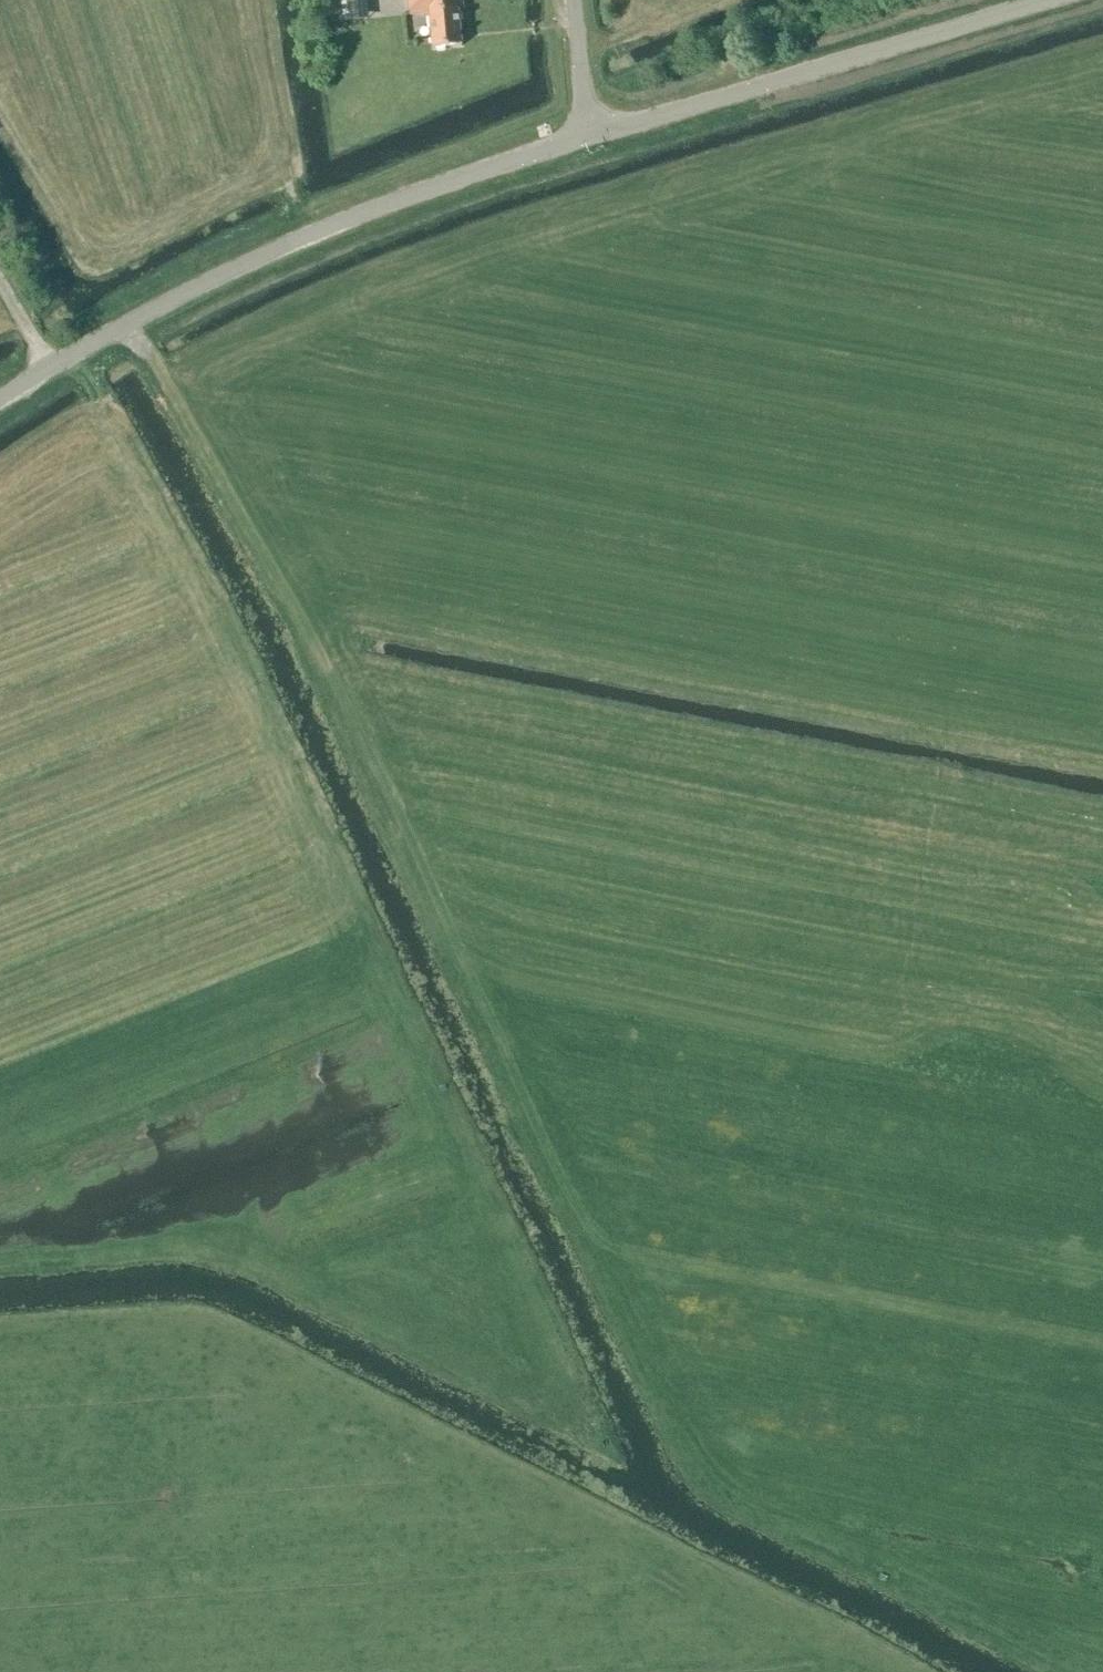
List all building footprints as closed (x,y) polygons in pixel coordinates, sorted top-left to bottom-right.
[(366,0),(328,0),(330,24),(368,20),(366,0)] [(464,8),(464,0),(410,0),(411,14),(431,12),(435,48),(463,45),(460,9),(464,8)]
